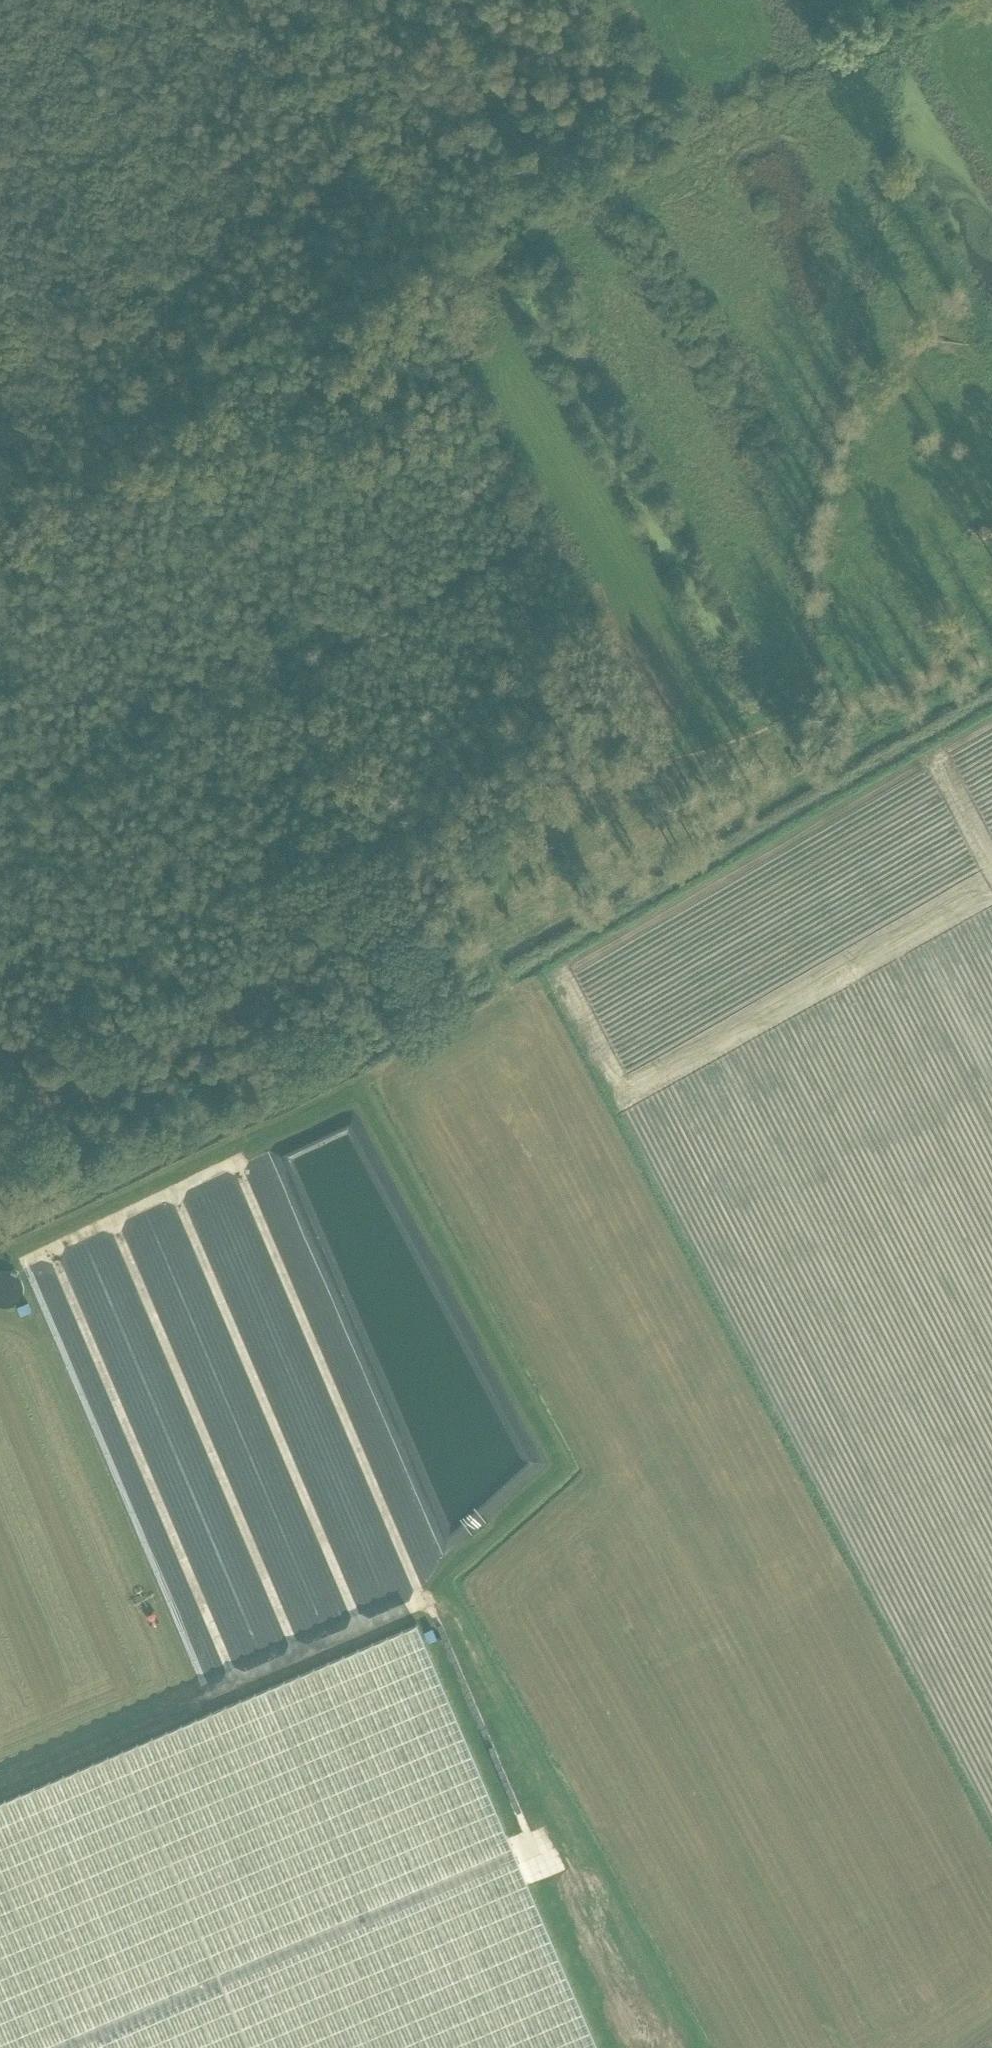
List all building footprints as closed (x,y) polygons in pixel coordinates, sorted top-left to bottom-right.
[(955,1816),(961,1828),(974,1822),(967,1810),(955,1816)]
